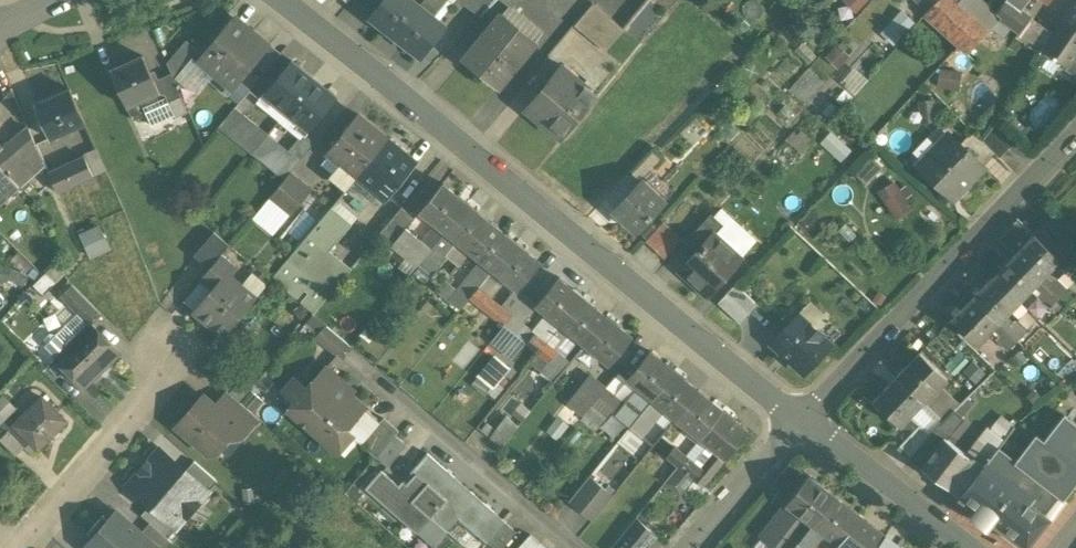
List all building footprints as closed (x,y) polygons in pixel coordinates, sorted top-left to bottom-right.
[(381,7),(372,19),(388,32),(389,31),(397,37),(426,0),(387,0),(381,7)] [(397,37),(406,44),(405,46),(421,58),(446,26),(435,18),(448,1),(447,0),(426,0),(397,37)] [(481,17),(497,0),(459,0),(481,17)] [(512,9),(518,0),(500,0),(512,9)] [(952,0),(939,0),(925,16),(967,55),(987,33),(952,0)] [(996,14),(1000,19),(999,20),(1019,34),(1029,19),(1020,12),(1029,0),(1006,0),(996,14)] [(1063,23),(1075,32),(1075,3),(1063,23)] [(625,30),(594,4),(575,26),(606,52),(625,30)] [(899,45),(918,22),(904,11),(886,34),(899,45)] [(502,15),(466,60),(483,74),(487,70),(504,84),(533,48),(519,38),(523,33),(502,15)] [(234,19),(198,62),(210,72),(213,68),(235,86),(232,90),(233,91),(271,45),(255,32),(252,35),(234,19)] [(1052,36),(1029,19),(1019,34),(1015,39),(1038,56),(1052,36)] [(1063,23),(1044,53),(1067,68),(1071,62),(1075,55),(1075,32),(1063,23)] [(187,41),(167,64),(171,74),(174,81),(176,80),(199,52),(187,41)] [(143,56),(110,71),(127,107),(160,92),(155,82),(143,56)] [(314,80),(291,61),(265,94),(288,112),(314,80)] [(1071,62),(1067,68),(1065,72),(1075,79),(1075,65),(1071,62)] [(562,66),(526,109),(563,140),(599,97),(562,66)] [(30,72),(32,90),(57,87),(55,69),(30,72)] [(945,69),(941,86),(962,91),(966,74),(945,69)] [(171,74),(155,82),(160,92),(165,94),(177,88),(174,81),(171,74)] [(179,82),(176,80),(174,81),(177,88),(178,90),(183,84),(179,81),(179,82)] [(314,80),(288,112),(310,130),(337,98),(314,80)] [(177,88),(165,94),(170,104),(175,116),(187,111),(178,90),(177,88)] [(69,89),(35,105),(50,139),(84,123),(69,89)] [(160,92),(127,107),(133,121),(170,104),(165,94),(160,92)] [(288,112),(265,94),(256,104),(279,122),(288,112)] [(256,126),(235,109),(219,127),(240,144),(256,126)] [(310,130),(288,112),(279,122),(302,141),(310,130)] [(389,140),(358,115),(327,153),(358,178),(389,140)] [(1016,141),(999,124),(982,143),(999,160),(1016,141)] [(268,136),(256,126),(240,144),(253,154),(268,136)] [(29,129),(8,144),(22,161),(33,174),(45,164),(29,129)] [(993,156),(972,134),(959,147),(981,169),(993,156)] [(280,145),(268,136),(253,154),(264,164),(280,145)] [(947,137),(918,168),(951,199),(981,169),(959,147),(947,137)] [(417,163),(389,140),(358,178),(386,201),(417,163)] [(2,148),(0,151),(0,166),(8,175),(22,161),(8,144),(2,148)] [(300,161),(280,145),(264,164),(284,180),(290,173),(300,161)] [(653,152),(628,177),(637,186),(641,181),(642,182),(662,161),(653,152)] [(61,168),(48,174),(57,193),(93,176),(85,157),(61,168)] [(22,161),(8,175),(16,183),(19,187),(33,174),(22,161)] [(0,166),(0,198),(1,199),(16,183),(8,175),(0,166)] [(284,180),(270,197),(280,206),(300,182),(290,173),(284,180)] [(637,186),(613,212),(635,233),(664,202),(642,182),(641,181),(637,186)] [(902,181),(882,189),(894,219),(914,212),(902,181)] [(300,182),(280,206),(291,216),(311,192),(300,182)] [(468,204),(442,184),(419,211),(445,232),(468,204)] [(492,224),(468,204),(445,232),(457,241),(469,252),(492,224)] [(332,209),(290,259),(318,283),(331,294),(351,270),(330,252),(352,225),(332,209)] [(710,215),(683,244),(695,255),(709,239),(710,240),(722,226),(710,215)] [(1018,220),(997,241),(1013,257),(1013,256),(1033,235),(1018,220)] [(662,223),(645,241),(664,259),(681,241),(662,223)] [(99,224),(79,232),(90,259),(110,251),(99,224)] [(516,243),(492,224),(469,252),(493,271),(516,243)] [(430,250),(405,230),(391,247),(406,258),(407,257),(418,265),(430,250)] [(214,232),(194,256),(210,269),(221,255),(230,245),(214,232)] [(430,250),(418,265),(419,267),(430,275),(432,276),(446,258),(444,257),(457,241),(445,232),(430,250)] [(1059,260),(1033,235),(1013,256),(1013,257),(1039,282),(1044,277),(1059,260)] [(710,240),(709,239),(695,255),(680,272),(707,297),(737,264),(710,240)] [(469,252),(457,241),(444,257),(446,258),(457,267),(469,252)] [(516,243),(493,271),(518,291),(541,264),(516,243)] [(210,269),(201,279),(214,290),(227,275),(228,276),(235,267),(221,255),(210,269)] [(1039,282),(1013,257),(992,278),(1018,303),(1034,287),(1039,282)] [(318,283),(290,259),(273,279),(297,300),(305,290),(309,293),(318,283)] [(65,276),(59,263),(35,288),(45,298),(65,276)] [(430,275),(419,267),(413,275),(423,284),(430,275)] [(214,290),(195,313),(197,315),(200,311),(209,318),(206,322),(224,337),(255,299),(254,298),(250,304),(240,295),(245,290),(228,276),(227,275),(214,290)] [(1051,283),(1044,277),(1039,282),(1057,299),(1066,290),(1055,279),(1051,283)] [(583,298),(558,278),(535,305),(561,326),(583,298)] [(992,278),(972,299),(998,324),(1003,319),(1018,303),(992,278)] [(467,280),(459,290),(470,299),(478,289),(467,280)] [(1057,299),(1039,282),(1034,287),(1041,293),(1037,298),(1048,308),(1057,299)] [(309,293),(301,303),(314,314),(331,294),(318,283),(309,293)] [(72,285),(60,297),(77,315),(87,325),(88,324),(89,325),(100,314),(72,285)] [(719,305),(741,325),(757,308),(736,288),(719,305)] [(512,316),(478,289),(470,299),(504,326),(512,316)] [(607,318),(583,298),(561,326),(585,346),(607,318)] [(972,299),(951,321),(977,346),(993,330),(998,324),(972,299)] [(89,325),(88,324),(87,325),(77,315),(66,326),(76,336),(55,356),(84,386),(117,354),(89,325)] [(805,375),(832,346),(800,316),(772,345),(805,375)] [(632,337),(607,318),(585,346),(609,365),(632,337)] [(1014,322),(1010,326),(1003,319),(998,324),(1016,342),(1025,333),(1014,322)] [(1016,342),(998,324),(993,330),(1000,336),(996,340),(1007,351),(1016,342)] [(56,336),(50,335),(45,340),(46,346),(55,356),(76,336),(66,326),(56,336)] [(351,347),(328,328),(318,339),(341,359),(351,347)] [(546,344),(535,334),(526,344),(538,354),(546,344)] [(956,353),(937,335),(925,348),(944,366),(956,353)] [(557,353),(546,344),(538,354),(549,363),(557,353)] [(675,372),(650,352),(627,380),(638,389),(652,400),(675,372)] [(498,354),(480,375),(496,389),(515,368),(498,354)] [(919,354),(896,378),(923,404),(946,380),(919,354)] [(582,373),(570,363),(562,374),(574,383),(582,373)] [(364,408),(342,389),(345,385),(326,369),(307,391),(297,403),(289,412),(337,453),(352,436),(345,430),(364,408)] [(699,392),(675,372),(652,400),(664,410),(676,420),(699,392)] [(590,376),(568,403),(583,416),(606,388),(590,376)] [(896,378),(873,402),(900,428),(923,404),(896,378)] [(295,380),(285,392),(297,403),(307,391),(300,384),(300,385),(295,380)] [(621,401),(606,388),(583,416),(599,428),(612,412),(621,401)] [(638,389),(626,405),(621,401),(612,412),(617,416),(616,417),(630,428),(652,400),(638,389)] [(699,392),(676,420),(700,439),(723,411),(699,392)] [(258,419),(228,393),(216,407),(235,424),(234,425),(245,434),(258,419)] [(216,407),(204,397),(176,428),(208,455),(217,454),(222,448),(221,440),(234,425),(235,424),(216,407)] [(18,410),(7,398),(0,405),(0,427),(18,410)] [(66,422),(42,398),(14,426),(38,450),(66,422)] [(664,410),(652,400),(630,428),(641,438),(664,410)] [(964,400),(953,411),(961,417),(971,406),(964,400)] [(748,432),(723,411),(700,439),(715,451),(725,460),(748,432)] [(928,436),(909,460),(920,469),(943,439),(945,441),(962,421),(963,419),(961,417),(953,411),(928,436)] [(958,499),(1023,547),(1027,547),(1049,519),(1043,515),(1051,505),(1052,506),(1058,498),(1062,501),(1075,483),(1075,425),(1063,415),(1043,441),(1035,435),(1015,461),(997,448),(994,452),(981,468),(959,498),(958,499)] [(506,417),(489,438),(501,448),(518,427),(506,417)] [(384,419),(361,445),(376,458),(395,436),(399,432),(384,419)] [(918,427),(896,450),(909,460),(928,436),(918,427)] [(8,432),(0,440),(0,442),(15,457),(24,449),(8,432)] [(407,446),(395,436),(376,458),(388,468),(407,446)] [(945,441),(943,439),(920,469),(948,490),(970,460),(945,441)] [(983,444),(970,460),(981,468),(994,452),(983,444)] [(675,448),(667,458),(678,467),(686,457),(675,448)] [(151,507),(177,530),(209,494),(187,473),(160,450),(128,486),(151,507)] [(715,451),(701,469),(702,470),(694,480),(703,488),(725,460),(715,451)] [(493,513),(427,456),(399,489),(382,474),(368,490),(417,533),(430,518),(447,532),(458,519),(475,533),(493,513)] [(701,469),(686,457),(678,467),(694,480),(702,470),(701,469)] [(970,460),(948,490),(959,498),(981,468),(970,460)] [(187,473),(209,494),(218,484),(195,464),(187,473)] [(678,467),(665,483),(681,496),(694,480),(678,467)] [(606,490),(590,477),(569,502),(593,522),(614,497),(606,490)] [(809,478),(787,506),(814,526),(835,498),(809,478)] [(609,486),(606,490),(612,495),(615,491),(609,486)] [(814,526),(840,546),(838,547),(850,547),(869,523),(835,498),(814,526)] [(787,506),(762,538),(776,547),(797,547),(800,544),(814,526),(787,506)] [(177,530),(151,507),(142,517),(150,524),(169,540),(178,530),(177,530)] [(95,526),(120,547),(157,547),(142,534),(117,513),(105,526),(99,521),(95,526)] [(493,513),(475,533),(487,545),(505,524),(493,513)] [(637,519),(612,547),(647,547),(657,536),(637,519)] [(850,547),(878,547),(886,537),(869,523),(850,547)] [(142,534),(158,547),(170,547),(174,544),(169,540),(150,524),(142,534)] [(487,545),(491,547),(504,547),(517,534),(505,524),(487,545)] [(95,526),(91,531),(97,537),(87,547),(120,547),(95,526)] [(530,536),(520,547),(544,547),(530,536)] [(878,547),(901,547),(886,537),(878,547)]
